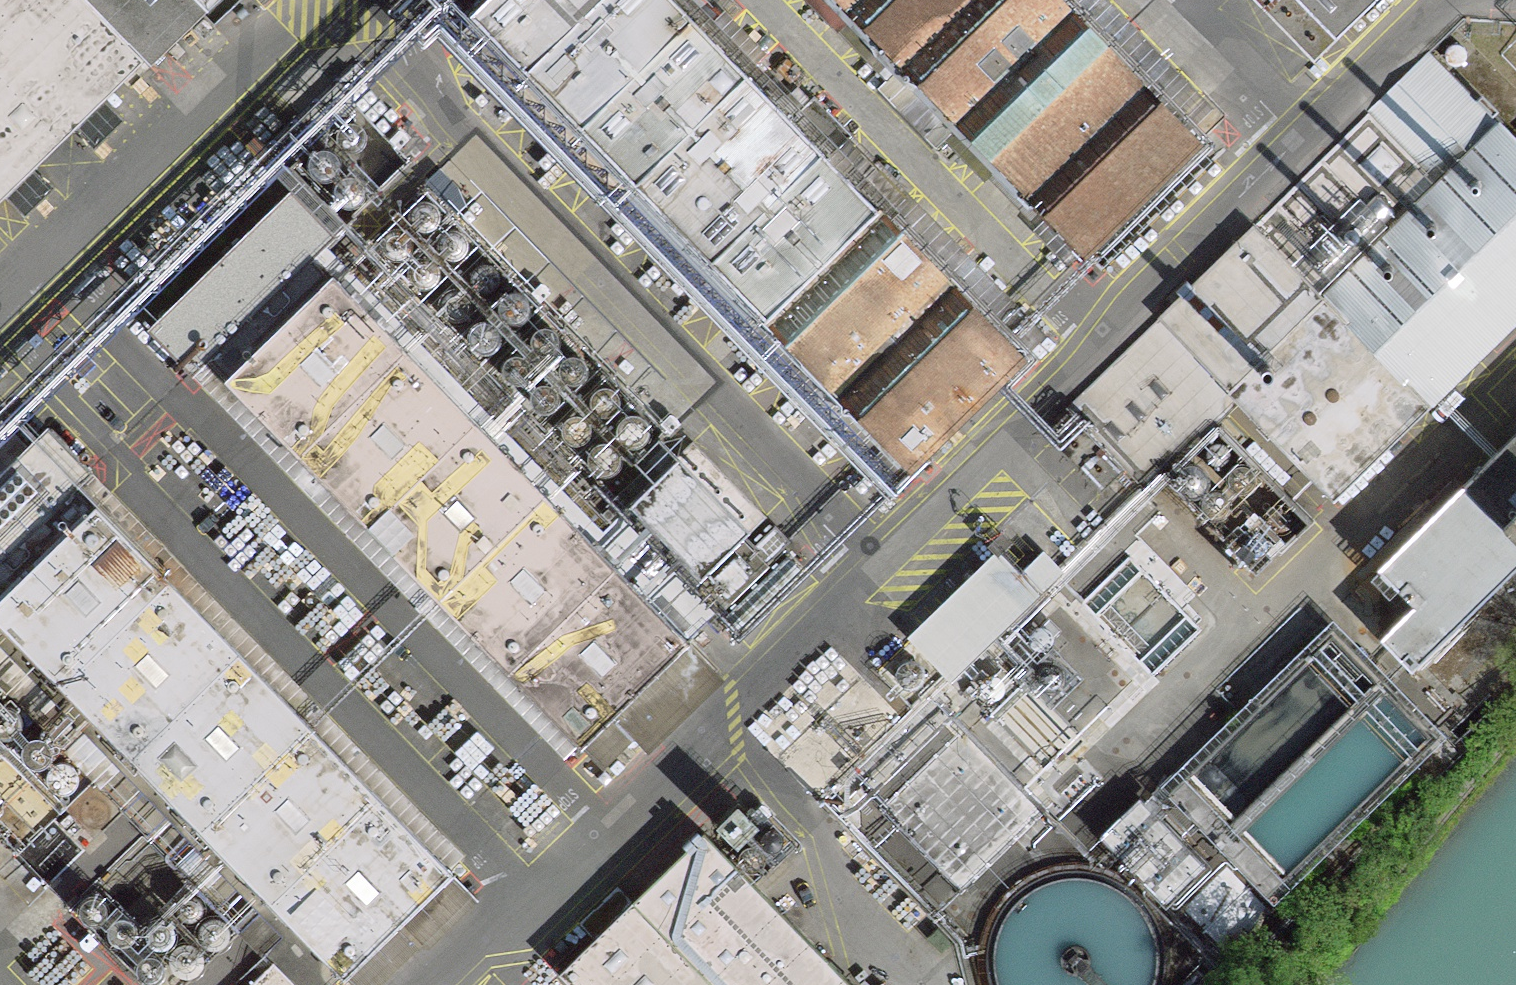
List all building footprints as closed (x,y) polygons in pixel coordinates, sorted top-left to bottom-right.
[(202,0),(0,0),(0,198),(202,0)] [(686,0),(494,0),(478,16),(909,468),(1031,351),(686,0)] [(1089,261),(1204,149),(1059,0),(835,0),(1089,261)] [(1313,60),(1376,0),(1255,0),(1313,60)] [(1438,57),(1074,411),(1149,489),(1237,404),(1335,505),(1515,329),(1515,137),(1438,57)] [(352,117),(345,119),(341,123),(339,126),(338,130),(338,135),(340,139),(342,142),(346,145),(353,147),(359,146),(366,141),(368,134),(368,129),(367,126),(364,121),(361,119),(356,117),(352,117)] [(324,143),(318,145),(314,149),(312,152),(311,156),(311,161),(313,165),(315,169),(319,171),(326,173),(332,172),(339,167),(341,161),(341,156),(340,152),(337,148),(334,145),(329,143),(324,143)] [(351,173),(345,176),(341,179),(339,182),(338,187),(338,191),(339,196),(342,199),(346,202),(353,204),(359,202),(365,197),(368,191),(368,186),(367,183),(364,178),(360,175),(356,174),(351,173)] [(290,186),(148,325),(192,370),(334,230),(290,186)] [(423,197),(417,199),(413,202),(411,206),(410,210),(410,214),(412,219),(414,222),(418,225),(425,227),(431,225),(437,220),(440,214),(440,209),(439,206),(436,201),(433,198),(428,197),(423,197)] [(392,224),(386,227),(382,230),(380,233),(379,238),(379,242),(381,247),(383,250),(387,253),(394,255),(400,253),(406,248),(409,242),(409,237),(408,234),(405,229),(401,226),(397,225),(392,224)] [(451,225),(444,227),(440,231),(438,234),(437,239),(437,243),(439,247),(441,251),(445,254),(452,256),(458,254),(465,249),(467,243),(467,238),(466,235),(463,230),(460,227),(455,225),(451,225)] [(421,253),(415,255),(411,259),(409,262),(408,266),(408,271),(409,275),(412,278),(415,281),(423,283),(429,282),(435,277),(438,270),(438,266),(437,262),(434,257),(430,255),(425,253),(421,253)] [(484,258),(478,261),(474,264),(472,267),(471,272),(471,276),(472,281),(475,284),(478,287),(486,289),(492,287),(498,282),(501,276),(501,271),(500,268),(497,263),(493,260),(489,259),(484,258)] [(333,270),(229,373),(590,740),(694,637),(333,270)] [(513,282),(507,284),(503,287),(501,291),(500,295),(500,299),(502,304),(504,307),(508,310),(515,312),(521,310),(527,305),(530,299),(530,294),(529,291),(526,286),(522,283),(518,282),(513,282)] [(454,286),(447,288),(444,292),(442,295),(440,299),(441,304),(442,308),(444,311),(448,314),(455,316),(462,315),(468,310),(470,304),(470,299),(469,295),(466,290),(463,288),(458,286),(454,286)] [(484,312),(477,314),(473,318),(471,321),(470,325),(470,330),(472,334),(474,337),(478,340),(485,342),(492,341),(498,336),(500,330),(500,325),(499,321),(496,316),(493,314),(488,312),(484,312)] [(547,317),(541,320),(537,323),(535,326),(534,331),(534,335),(535,340),(538,343),(541,346),(549,348),(555,346),(561,341),(564,335),(564,330),(563,327),(560,322),(556,319),(552,318),(547,317)] [(575,344),(568,346),(564,350),(562,353),(561,357),(561,362),(563,366),(565,369),(569,372),(576,374),(583,373),(589,368),(591,361),(591,357),(590,353),(587,348),(584,346),(579,344),(575,344)] [(514,345),(508,347),(504,350),(502,354),(501,358),(501,362),(503,367),(505,370),(509,373),(516,375),(522,373),(528,368),(531,362),(531,357),(530,354),(527,349),(523,346),(519,345),(514,345)] [(544,373),(538,375),(534,378),(532,381),(531,386),(531,390),(532,395),(535,398),(538,401),(546,403),(552,401),(558,396),(561,390),(561,385),(560,382),(557,377),(553,374),(548,373),(544,373)] [(605,382),(599,384),(595,388),(593,391),(592,395),(592,400),(594,404),(596,408),(600,410),(607,412),(613,411),(619,406),(622,400),(622,395),(621,391),(618,387),(614,384),(610,382),(605,382)] [(634,409),(627,411),(623,415),(622,418),(620,422),(620,427),(622,431),(624,434),(628,437),(635,439),(642,438),(648,433),(650,426),(650,422),(649,418),(646,413),(643,411),(638,409),(634,409)] [(575,410),(569,412),(565,415),(563,419),(562,423),(562,428),(564,432),(566,435),(570,438),(577,440),(583,439),(589,433),(592,427),(592,422),(591,419),(588,414),(585,411),(580,410),(575,410)] [(1100,491),(1121,471),(1076,423),(1054,445),(1100,491)] [(605,439),(598,441),(594,445),(592,448),(591,453),(591,457),(593,461),(595,465),(599,467),(606,469),(612,468),(619,463),(621,457),(621,452),(620,448),(617,444),(614,441),(609,439),(605,439)] [(1382,576),(1416,610),(1387,639),(1422,674),(1515,582),(1515,444),(1382,576)] [(633,498),(704,572),(754,525),(683,451),(633,498)] [(1190,464),(1184,467),(1180,470),(1178,473),(1176,478),(1177,482),(1178,487),(1181,490),(1184,493),(1192,495),(1198,493),(1204,488),(1207,482),(1207,477),(1206,474),(1202,469),(1199,466),(1194,465),(1190,464)] [(1240,464),(1234,466),(1230,470),(1228,473),(1227,477),(1227,482),(1228,486),(1231,490),(1235,492),(1242,494),(1248,493),(1254,488),(1257,482),(1257,477),(1256,473),(1253,469),(1249,466),(1245,464),(1240,464)] [(1213,490),(1207,492),(1203,496),(1201,499),(1200,503),(1200,508),(1201,512),(1204,515),(1207,518),(1215,520),(1221,519),(1227,514),(1230,508),(1230,503),(1229,499),(1226,495),(1222,492),(1217,490),(1213,490)] [(0,586),(0,626),(356,976),(457,875),(103,503),(0,586)] [(1279,504),(1272,506),(1269,510),(1267,513),(1266,517),(1266,522),(1267,526),(1270,529),(1273,532),(1281,534),(1287,533),(1293,528),(1295,522),(1296,517),(1295,513),(1291,508),(1288,506),(1283,504),(1279,504)] [(1015,543),(921,628),(962,673),(1056,588),(1015,543)] [(1199,629),(1129,557),(1082,603),(1152,675),(1199,629)] [(1052,636),(1049,631),(1043,628),(1036,628),(1030,633),(1028,639),(1029,645),(1033,650),(1040,653),(1046,651),(1050,648),(1052,642),(1052,636)] [(1170,793),(1272,895),(1433,735),(1331,632),(1170,793)] [(905,662),(899,664),(895,667),(893,670),(892,675),(892,679),(894,684),(896,687),(900,690),(907,692),(913,690),(919,685),(922,679),(922,674),(921,671),(918,666),(915,663),(910,662),(905,662)] [(1060,674),(1057,669),(1050,665),(1044,666),(1038,670),(1035,676),(1036,683),(1041,688),(1047,690),(1054,689),(1057,686),(1060,679),(1060,674)] [(1001,684),(998,679),(991,675),(985,676),(979,680),(976,686),(977,693),(982,698),(989,700),(995,698),(998,695),(1001,689),(1001,684)] [(0,700),(0,729),(2,730),(8,728),(14,723),(17,717),(17,712),(16,709),(13,704),(10,701),(5,699),(0,699),(0,700)] [(29,730),(23,733),(19,736),(17,739),(16,744),(16,748),(17,753),(20,756),(24,759),(31,761),(37,759),(43,754),(46,748),(46,743),(45,740),(42,735),(38,732),(34,731),(29,730)] [(36,792),(73,800),(84,766),(77,755),(68,751),(53,752),(40,770),(32,768),(29,783),(39,783),(36,792)] [(567,973),(578,984),(859,984),(712,833),(567,973)] [(1075,871),(1052,875),(1030,884),(1012,900),(998,919),(991,941),(989,965),(994,984),(1158,984),(1163,963),(1161,940),(1153,918),(1139,898),(1120,884),(1099,874),(1075,871)] [(187,891),(180,894),(177,897),(175,900),(173,905),(174,909),(175,913),(178,917),(181,920),(188,921),(195,920),(201,915),(203,909),(203,904),(202,900),(199,896),(196,893),(191,892),(187,891)] [(88,893),(82,895),(78,899),(76,902),(75,906),(75,911),(77,915),(79,918),(83,921),(90,923),(96,922),(102,917),(105,910),(105,906),(104,902),(101,897),(97,895),(93,893),(88,893)] [(119,913),(113,916),(109,919),(107,922),(106,927),(106,931),(107,935),(110,939),(113,942),(121,943),(127,942),(133,937),(136,931),(136,926),(135,922),(131,918),(128,915),(123,913),(119,913)] [(220,915),(210,914),(203,916),(199,920),(196,925),(195,931),(195,936),(198,942),(202,946),(209,949),(216,949),(222,947),(228,941),(230,935),(231,929),(228,922),(225,918),(220,915)] [(157,917),(150,919),(147,923),(145,926),(143,930),(144,935),(145,939),(148,942),(151,945),(159,947),(165,946),(171,941),(174,934),(174,930),(172,926),(169,921),(166,919),(161,917),(157,917)] [(192,941),(182,940),(176,943),(172,947),(169,951),(168,957),(168,962),(171,968),(174,972),(182,975),(188,975),(195,973),(200,968),(203,962),(203,955),(201,949),(198,945),(192,941)] [(145,952),(139,954),(135,958),(133,961),(132,965),(132,970),(133,974),(136,977),(139,980),(147,982),(153,981),(159,976),(161,969),(162,965),(161,961),(157,956),(154,954),(149,952),(145,952)]
